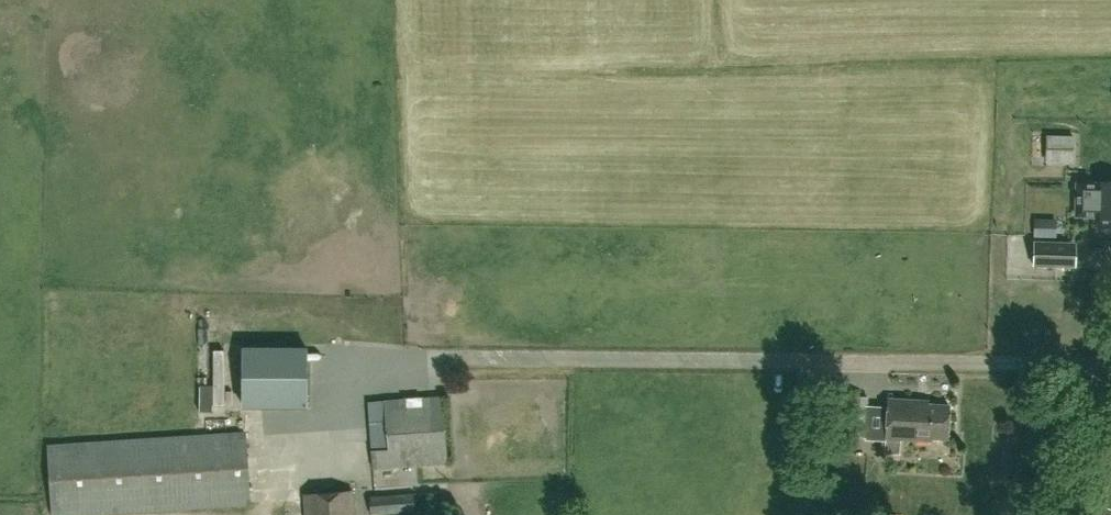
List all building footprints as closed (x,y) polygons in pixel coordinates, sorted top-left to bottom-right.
[(1073,158),(1073,137),(1046,137),(1046,158),(1073,158)] [(1097,182),(1077,182),(1077,210),(1097,210),(1097,217),(1110,217),(1110,182),(1097,182)] [(1057,220),(1024,219),(1023,236),(1034,237),(1056,237),(1057,220)] [(1076,242),(1043,242),(1034,241),(1033,266),(1076,266),(1076,242)] [(307,407),(307,347),(244,347),(244,406),(307,407)] [(845,434),(845,436),(866,437),(868,396),(847,395),(847,412),(835,411),(834,434),(845,434)] [(444,397),(369,402),(374,468),(448,463),(444,397)] [(886,438),(932,441),(932,437),(948,438),(950,406),(917,403),(918,400),(889,398),(886,438)] [(53,514),(65,514),(250,503),(246,433),(48,446),(53,514)] [(307,514),(356,514),(354,490),(306,494),(307,514)] [(370,497),(371,514),(416,511),(414,493),(370,497)]
